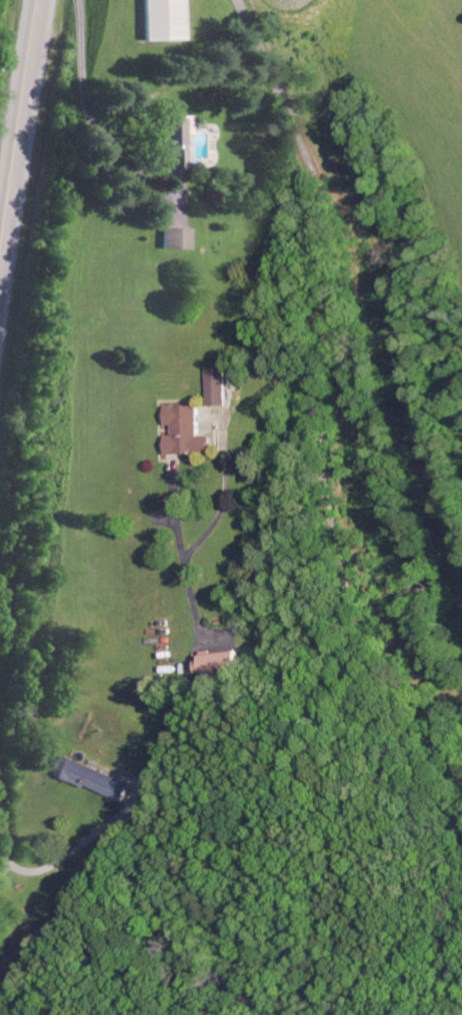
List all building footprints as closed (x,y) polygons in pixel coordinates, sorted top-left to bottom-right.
[(143,42),(183,41),(182,0),(142,0),(143,42)] [(162,116),(162,146),(170,146),(170,167),(184,167),(184,134),(191,134),(191,115),(162,116)] [(190,249),(190,228),(163,227),(162,248),(190,249)] [(227,361),(206,362),(208,406),(228,405),(227,361)] [(196,436),(195,406),(162,407),(162,425),(170,425),(170,436),(160,436),(161,454),(209,453),(209,435),(196,436)] [(239,651),(212,655),(212,651),(200,653),(202,661),(195,662),(197,674),(242,667),(239,651)] [(128,783),(62,756),(54,775),(120,802),(128,783)]
